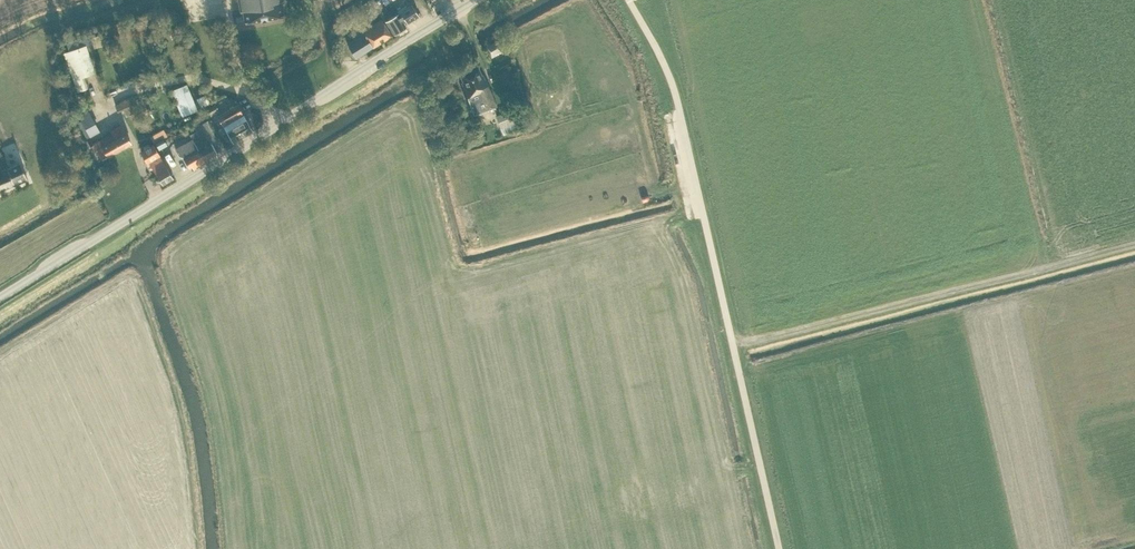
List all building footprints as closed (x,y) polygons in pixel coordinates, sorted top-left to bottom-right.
[(283,10),(281,1),(283,1),(283,0),(238,0),(240,12),(242,11),(244,22),(252,21),(276,17),(283,15),(283,10)] [(392,6),(379,13),(385,23),(386,22),(394,34),(396,33),(405,27),(404,26),(407,24),(419,17),(412,5),(400,12),(397,14),(392,6)] [(355,58),(391,35),(381,19),(365,30),(363,28),(361,29),(360,27),(349,34),(355,42),(348,46),(355,58)] [(491,57),(501,51),(496,42),(486,47),(491,57)] [(86,45),(63,53),(73,80),(95,72),(86,45)] [(484,110),(496,105),(486,79),(483,81),(478,68),(460,76),(464,85),(461,87),(466,100),(473,97),(480,112),(484,110)] [(197,110),(187,84),(175,89),(186,115),(197,110)] [(120,101),(126,117),(139,112),(133,96),(120,101)] [(219,111),(215,104),(205,110),(210,117),(219,111)] [(233,143),(252,131),(237,105),(217,117),(223,127),(233,143)] [(447,122),(443,109),(434,113),(438,126),(447,122)] [(496,116),(500,129),(516,123),(511,110),(496,116)] [(96,133),(86,115),(75,121),(85,139),(96,133)] [(210,142),(218,138),(208,120),(200,124),(202,128),(189,135),(192,140),(176,149),(175,151),(178,156),(182,157),(184,160),(189,168),(192,166),(194,169),(210,160),(209,158),(217,154),(210,142)] [(130,144),(120,126),(110,132),(111,134),(93,144),(102,160),(108,157),(130,144)] [(163,130),(150,137),(154,144),(167,136),(163,130)] [(155,143),(159,150),(167,146),(163,139),(155,143)] [(160,157),(159,157),(153,146),(141,153),(147,164),(148,163),(162,185),(173,178),(160,157)] [(27,178),(20,163),(6,169),(8,171),(2,173),(0,168),(0,190),(27,178)]
